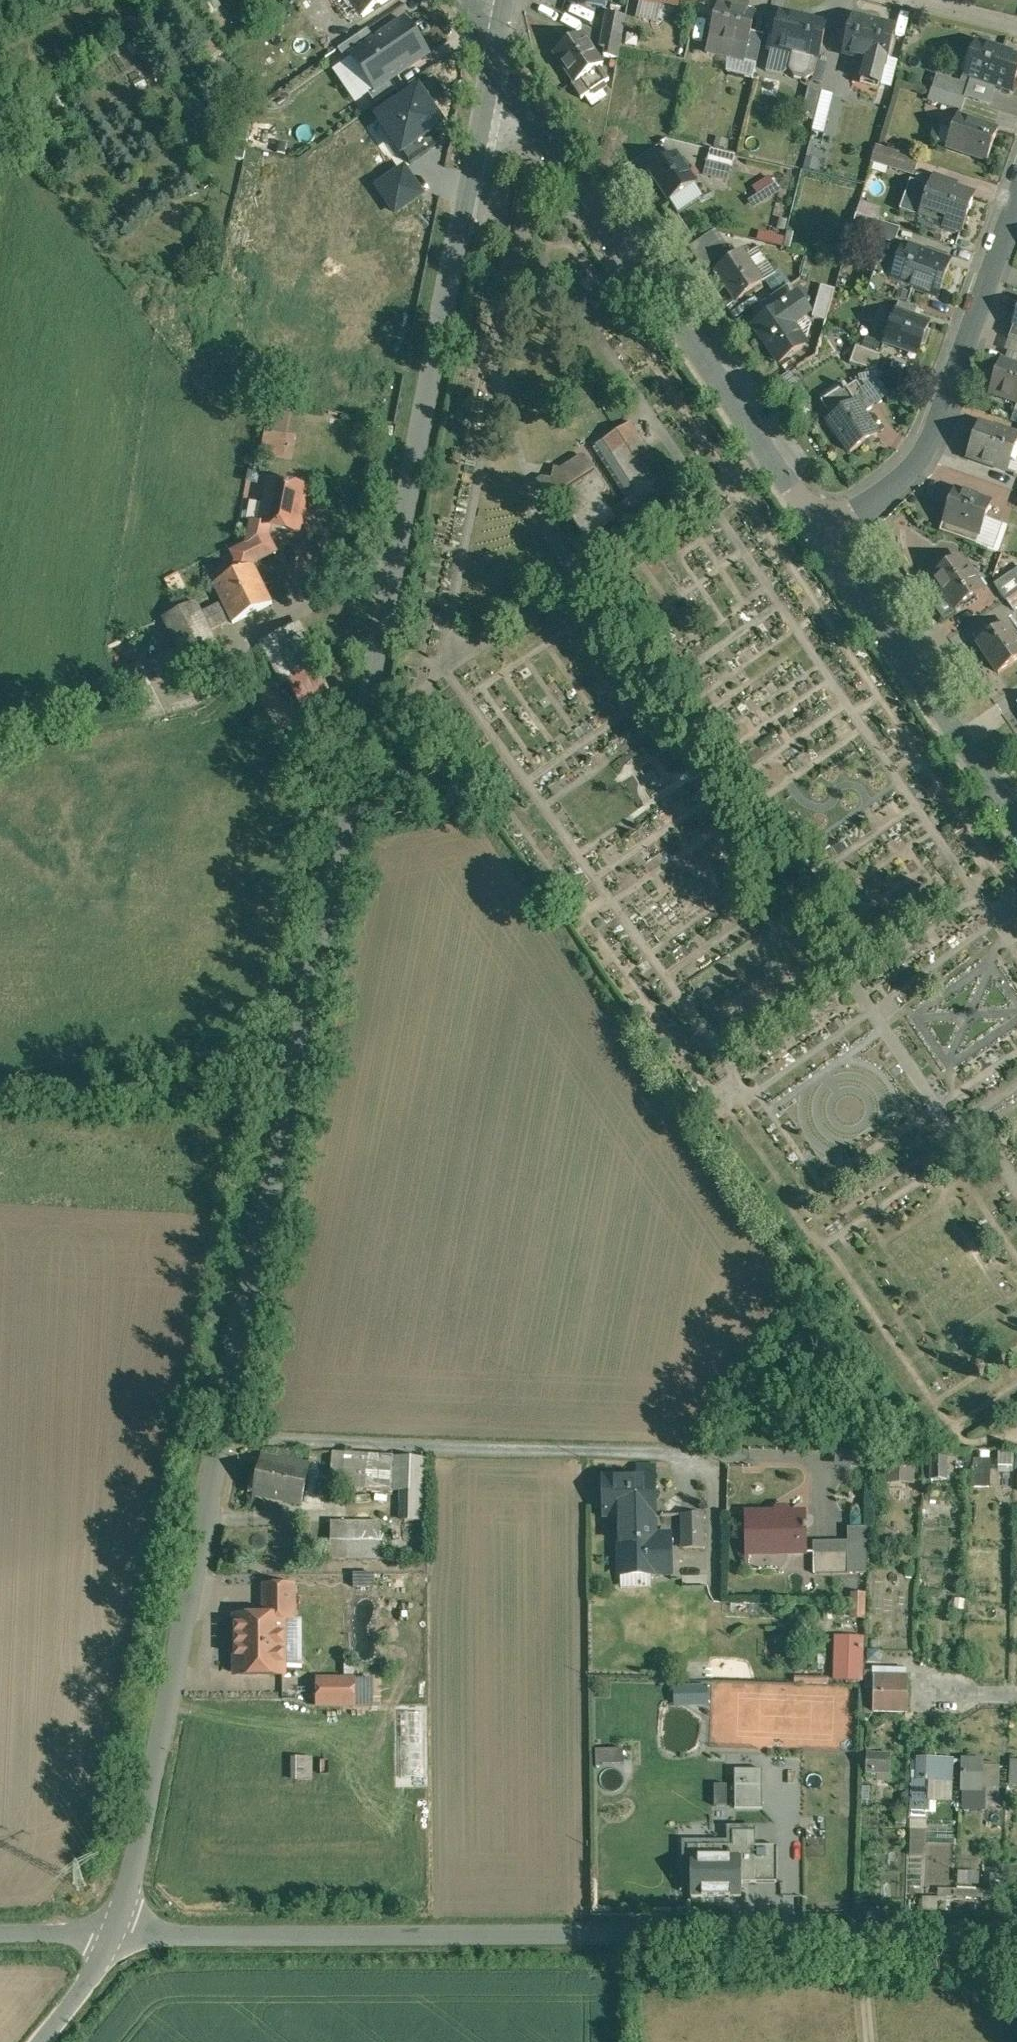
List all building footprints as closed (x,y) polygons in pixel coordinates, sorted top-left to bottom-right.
[(331,0),(323,0),(315,5),(332,30),(345,21),(331,0)] [(385,0),(347,0),(349,3),(345,6),(352,16),(356,14),(361,20),(386,2),(385,0)] [(724,0),(721,0),(709,53),(745,62),(753,31),(757,15),(748,13),(750,6),(724,0)] [(627,7),(608,4),(604,33),(622,42),(627,17),(626,17),(627,7)] [(828,25),(782,13),(773,48),(794,54),(819,60),(820,60),(828,25)] [(896,27),(853,17),(844,54),(867,60),(886,64),(887,65),(896,27)] [(359,51),(355,54),(378,89),(430,55),(406,20),(380,37),(359,51)] [(372,26),(352,39),(359,51),(380,37),(372,26)] [(765,34),(753,31),(745,62),(758,65),(765,34)] [(622,42),(604,33),(602,45),(607,49),(605,57),(619,60),(622,42)] [(583,37),(557,56),(577,85),(578,86),(602,69),(604,67),(583,37)] [(979,43),(979,42),(978,41),(966,77),(968,77),(968,76),(973,78),(1011,92),(1012,93),(1016,78),(1016,56),(979,43)] [(819,60),(794,54),(790,70),(795,78),(807,81),(815,76),(819,60)] [(886,64),(867,60),(862,81),(880,86),(886,64)] [(602,69),(578,86),(577,85),(574,87),(582,101),(610,82),(602,69)] [(420,107),(441,93),(429,75),(407,89),(420,107)] [(964,83),(939,75),(935,88),(967,98),(973,78),(968,76),(968,77),(966,77),(964,83)] [(823,91),(810,87),(802,117),(816,120),(823,91)] [(967,98),(935,88),(931,100),(964,110),(967,98)] [(837,94),(823,91),(816,120),(830,124),(837,94)] [(999,128),(962,115),(963,114),(961,113),(949,147),(951,147),(951,146),(987,159),(987,161),(988,161),(1000,127),(999,126),(999,128)] [(826,165),(828,144),(804,143),(803,163),(826,165)] [(736,153),(710,147),(706,161),(732,167),(736,153)] [(920,160),(877,148),(873,161),(916,174),(920,160)] [(677,155),(652,173),(672,201),(697,183),(677,155)] [(958,184),(935,175),(931,187),(912,180),(901,210),(963,231),(975,195),(957,188),(958,184)] [(873,220),(857,215),(853,231),(869,235),(873,220)] [(901,228),(873,220),(869,235),(896,243),(901,228)] [(899,262),(881,256),(880,257),(888,260),(882,278),(875,275),(869,295),(900,304),(911,307),(917,290),(942,299),(942,297),(941,297),(953,264),(954,265),(954,263),(904,246),(904,249),(899,262)] [(743,257),(720,273),(737,299),(761,283),(743,257)] [(822,286),(814,317),(827,321),(836,289),(822,286)] [(798,297),(756,326),(780,362),(807,344),(794,327),(808,317),(809,313),(798,297)] [(911,307),(900,304),(887,342),(920,354),(930,325),(916,320),(919,310),(911,307)] [(876,371),(849,363),(844,376),(855,379),(861,375),(864,379),(876,371)] [(1002,364),(992,394),(1016,402),(1016,369),(1002,364)] [(876,407),(860,382),(848,390),(857,403),(858,402),(866,414),(876,407)] [(847,389),(824,404),(833,419),(857,403),(848,390),(847,389)] [(833,419),(830,421),(851,452),(879,434),(866,414),(858,402),(857,403),(833,419)] [(291,458),(294,433),(285,432),(287,409),(266,407),(263,429),(255,428),(252,454),(291,458)] [(631,424),(604,441),(613,454),(639,437),(631,424)] [(996,427),(994,430),(980,425),(969,458),(989,465),(989,466),(990,467),(991,465),(1007,468),(1010,458),(1014,460),(1016,450),(1016,434),(996,427)] [(580,457),(562,470),(555,468),(552,480),(542,478),(543,479),(546,480),(544,489),(551,491),(554,497),(556,496),(593,552),(678,497),(639,437),(613,454),(604,441),(597,445),(598,447),(632,499),(610,513),(601,498),(606,495),(607,489),(595,471),(596,470),(588,459),(580,457)] [(307,490),(271,483),(263,526),(271,527),(298,532),(299,527),(303,525),(305,513),(303,509),(307,490)] [(992,503),(955,490),(941,531),(978,544),(992,503)] [(263,526),(252,524),(247,545),(268,535),(269,537),(271,527),(263,526)] [(247,545),(232,553),(238,564),(232,567),(236,574),(214,585),(223,603),(232,620),(234,624),(273,603),(254,564),(277,553),(269,537),(268,535),(247,545)] [(961,557),(934,577),(947,596),(951,594),(960,606),(984,590),(961,557)] [(995,584),(1006,600),(1016,592),(1016,577),(1013,572),(995,584)] [(197,602),(164,619),(171,634),(204,617),(202,613),(197,602)] [(232,620),(223,603),(202,613),(204,617),(211,630),(232,620)] [(211,630),(204,617),(171,634),(194,680),(227,663),(211,630)] [(979,643),(999,673),(1016,661),(1016,636),(1008,623),(991,635),(979,643)] [(302,625),(265,644),(284,682),(321,663),(302,625)] [(986,628),(974,636),(979,643),(991,635),(986,628)] [(394,1457),(334,1453),(333,1477),(344,1477),(344,1488),(392,1490),(392,1489),(394,1457)] [(276,1466),(262,1463),(259,1477),(251,1475),(248,1492),(302,1503),(310,1464),(278,1457),(276,1466)] [(429,1459),(394,1457),(392,1489),(406,1489),(405,1508),(429,1508),(429,1459)] [(885,1459),(885,1485),(913,1485),(913,1459),(885,1459)] [(947,1460),(930,1460),(930,1482),(947,1482),(947,1460)] [(973,1461),(973,1488),(990,1488),(990,1461),(973,1461)] [(632,1476),(605,1476),(605,1493),(604,1493),(604,1516),(620,1516),(621,1569),(650,1569),(650,1575),(672,1574),(672,1536),(656,1536),(655,1479),(655,1466),(639,1466),(639,1480),(632,1480),(632,1476)] [(429,1508),(405,1508),(405,1522),(429,1522),(429,1508)] [(805,1525),(804,1513),(747,1515),(748,1558),(749,1558),(749,1555),(806,1554),(805,1530),(807,1530),(806,1525),(805,1525)] [(703,1514),(683,1515),(684,1549),(704,1548),(703,1514)] [(336,1521),(336,1560),(386,1559),(386,1521),(336,1521)] [(848,1552),(813,1553),(814,1575),(849,1574),(848,1552)] [(295,1586),(264,1586),(265,1617),(285,1617),(285,1619),(295,1619),(295,1586)] [(865,1596),(853,1595),(852,1617),(864,1617),(865,1596)] [(265,1617),(236,1617),(237,1670),(253,1670),(253,1671),(257,1675),(265,1675),(269,1671),(269,1670),(285,1670),(285,1619),(285,1617),(265,1617)] [(862,1647),(838,1646),(837,1680),(861,1681),(862,1647)] [(873,1678),(905,1679),(905,1671),(872,1670),(872,1678),(873,1678)] [(872,1716),(906,1716),(907,1679),(905,1679),(873,1678),(872,1716)] [(354,1680),(319,1680),(319,1705),(354,1705),(354,1680)] [(705,1703),(705,1685),(681,1685),(681,1703),(705,1703)] [(866,1758),(866,1781),(888,1781),(889,1759),(866,1758)] [(291,1782),(311,1782),(312,1759),(291,1759),(291,1782)] [(953,1761),(915,1760),(914,1783),(952,1784),(953,1761)] [(982,1761),(961,1760),(960,1793),(981,1794),(982,1761)] [(755,1809),(755,1769),(727,1769),(727,1808),(755,1809)] [(707,1806),(726,1805),(725,1785),(706,1785),(707,1806)] [(729,1848),(688,1848),(689,1883),(774,1882),(773,1850),(755,1850),(755,1832),(728,1832),(729,1848)]
